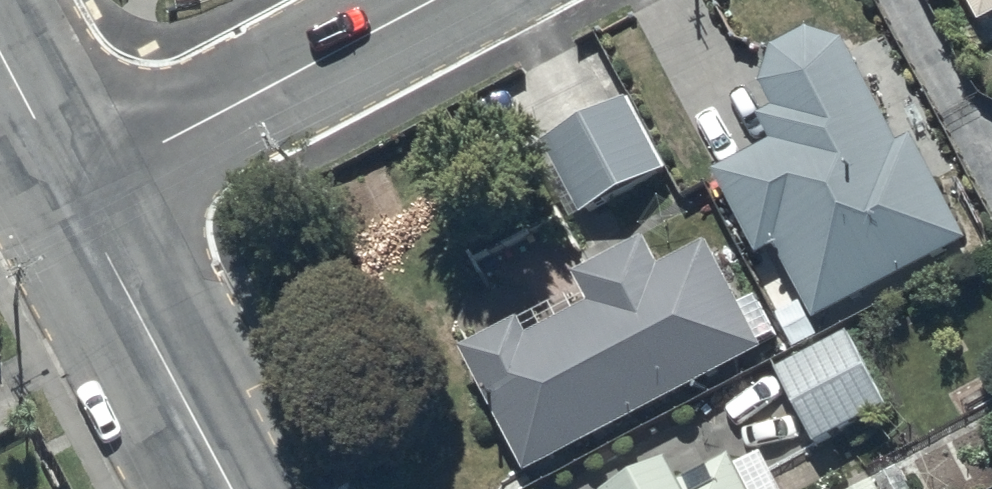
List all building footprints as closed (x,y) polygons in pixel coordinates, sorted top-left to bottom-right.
[(982,14),(991,9),(991,0),(974,0),(982,14)] [(773,133),(715,164),(757,246),(775,237),(805,295),(778,309),(794,340),(818,328),(811,315),(949,245),(956,260),(965,255),(957,238),(968,233),(916,129),(899,137),(846,32),(810,22),(774,37),(759,73),(773,100),(759,107),(773,133)] [(628,91),(543,136),(581,207),(666,162),(628,91)] [(583,277),(461,341),(526,467),(764,343),(761,336),(777,328),(756,288),(740,296),(708,236),(661,260),(646,232),(578,267),(583,277)] [(850,325),(776,364),(813,434),(886,396),(850,325)] [(758,446),(738,457),(732,446),(687,470),(674,445),(608,480),(613,488),(781,488),(758,446)] [(842,488),(882,488),(873,472),(842,488)]
